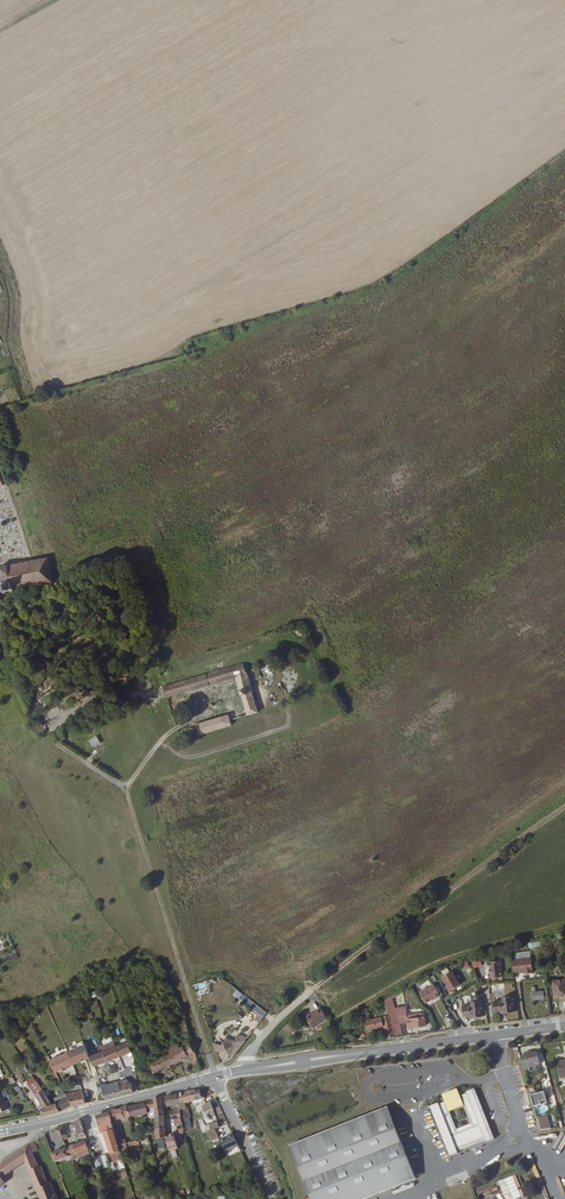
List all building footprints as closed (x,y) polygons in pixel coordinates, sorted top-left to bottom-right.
[(4,589),(3,589),(3,591),(6,590),(6,588),(12,587),(12,588),(13,589),(13,587),(15,587),(15,586),(17,586),(17,587),(20,586),(20,585),(25,584),(25,585),(28,584),(28,583),(33,582),(33,584),(36,583),(36,581),(41,580),(42,581),(44,581),(44,579),(49,578),(50,580),(52,579),(52,577),(53,577),(53,575),(51,575),(50,571),(52,570),(51,568),(49,568),(48,563),(50,563),(50,560),(48,561),(47,556),(49,556),(48,554),(47,554),(46,553),(44,553),(44,555),(40,556),(40,554),(37,555),(37,556),(32,557),(32,556),(29,556),(30,558),(24,559),(25,557),(23,558),(23,559),(19,560),(18,559),(16,559),(17,561),(14,561),(13,560),(11,561),(12,562),(8,563),(12,579),(2,582),(4,589)] [(2,582),(12,579),(8,563),(7,561),(5,562),(5,563),(0,564),(0,581),(1,581),(1,582),(2,582)] [(283,660),(277,662),(284,687),(291,684),(283,660)] [(244,662),(165,685),(168,696),(212,683),(238,675),(246,703),(256,700),(255,695),(247,671),(244,662)] [(284,687),(277,662),(247,671),(255,695),(284,687)] [(259,711),(258,705),(248,708),(249,714),(259,711)] [(197,723),(200,733),(232,724),(231,718),(239,716),(238,711),(197,723)] [(92,748),(100,743),(96,735),(88,740),(92,748)] [(482,965),(480,957),(471,960),(473,968),(482,965)] [(530,957),(512,960),(514,975),(532,972),(530,957)] [(502,977),(501,960),(490,961),(491,978),(502,977)] [(464,969),(470,967),(467,961),(461,963),(464,969)] [(461,984),(453,970),(444,976),(452,989),(461,984)] [(552,978),(554,994),(564,992),(564,976),(552,978)] [(206,981),(194,983),(195,991),(207,989),(206,981)] [(534,996),(547,994),(546,986),(543,987),(536,988),(536,983),(532,983),(534,996)] [(419,992),(426,1004),(439,996),(432,984),(419,992)] [(511,993),(504,994),(504,997),(494,998),(496,1009),(501,1008),(502,1012),(516,1010),(514,996),(511,996),(511,993)] [(393,997),(386,1001),(388,1006),(391,1016),(397,1015),(393,997)] [(479,1000),(478,997),(471,998),(471,1001),(462,1003),(463,1013),(469,1012),(469,1015),(484,1013),(482,1000),(479,1000)] [(375,1008),(377,1019),(384,1017),(383,1007),(375,1008)] [(329,1018),(321,1008),(317,1011),(317,1012),(313,1015),(312,1014),(307,1018),(314,1029),(329,1018)] [(428,1023),(427,1015),(424,1016),(423,1011),(409,1013),(410,1020),(410,1026),(428,1023)] [(399,1021),(400,1021),(410,1020),(409,1013),(407,1013),(401,1014),(397,1015),(399,1021)] [(259,1023),(264,1018),(259,1014),(255,1019),(259,1023)] [(391,1016),(396,1035),(404,1034),(400,1021),(399,1021),(397,1015),(391,1016)] [(388,1025),(389,1036),(396,1035),(391,1016),(384,1017),(377,1019),(371,1020),(372,1028),(388,1025)] [(223,1044),(220,1042),(218,1047),(217,1048),(218,1049),(219,1050),(222,1051),(226,1042),(234,1045),(236,1041),(227,1037),(223,1044)] [(128,1051),(133,1049),(130,1038),(117,1043),(121,1053),(122,1053),(128,1051)] [(117,1043),(115,1039),(103,1044),(105,1048),(109,1058),(121,1053),(117,1043)] [(192,1051),(195,1060),(198,1056),(196,1049),(195,1049),(190,1039),(187,1041),(188,1042),(180,1046),(178,1039),(170,1044),(172,1049),(176,1058),(181,1056),(181,1057),(183,1056),(183,1055),(192,1051)] [(87,1044),(86,1041),(68,1050),(69,1052),(87,1044)] [(234,1050),(238,1052),(244,1045),(236,1041),(234,1045),(226,1042),(222,1051),(232,1055),(234,1050)] [(89,1049),(87,1044),(69,1052),(75,1064),(84,1060),(87,1058),(92,1056),(89,1049)] [(109,1058),(105,1048),(97,1051),(96,1047),(89,1049),(92,1056),(95,1062),(97,1069),(100,1068),(98,1064),(98,1065),(97,1062),(109,1058)] [(532,1050),(532,1048),(525,1050),(529,1064),(540,1060),(537,1048),(532,1050)] [(175,1060),(177,1059),(176,1058),(172,1049),(171,1050),(170,1049),(168,1050),(169,1051),(159,1055),(159,1053),(154,1056),(154,1057),(150,1059),(155,1069),(175,1059),(175,1060)] [(69,1052),(51,1060),(57,1073),(62,1070),(67,1068),(75,1064),(69,1052)] [(117,1062),(112,1064),(114,1070),(120,1068),(117,1062)] [(103,1074),(100,1076),(102,1084),(108,1081),(105,1074),(103,1074)] [(123,1092),(134,1090),(133,1081),(127,1076),(119,1078),(123,1092)] [(112,1095),(123,1092),(119,1078),(108,1081),(112,1095)] [(42,1087),(37,1079),(30,1083),(36,1094),(44,1105),(45,1113),(60,1109),(60,1107),(56,1100),(52,1102),(42,1087)] [(106,1097),(112,1095),(108,1081),(102,1084),(106,1097)] [(43,1086),(42,1087),(52,1102),(56,1100),(52,1093),(51,1094),(46,1086),(44,1087),(43,1086)] [(77,1093),(70,1094),(73,1103),(86,1100),(82,1086),(76,1088),(77,1093)] [(203,1092),(200,1086),(192,1089),(195,1098),(205,1095),(205,1093),(205,1092),(203,1092)] [(186,1100),(187,1100),(195,1098),(192,1089),(179,1092),(180,1102),(186,1100)] [(495,1138),(474,1089),(465,1092),(466,1094),(460,1096),(458,1091),(455,1092),(456,1093),(452,1094),(450,1091),(447,1092),(449,1096),(446,1098),(445,1097),(443,1098),(445,1103),(438,1105),(438,1104),(430,1108),(451,1157),(495,1138)] [(529,1094),(532,1106),(546,1103),(543,1091),(529,1094)] [(182,1111),(180,1102),(179,1092),(167,1094),(168,1104),(175,1103),(177,1112),(179,1112),(182,1111)] [(73,1103),(70,1094),(56,1100),(60,1107),(73,1103)] [(150,1099),(151,1106),(156,1105),(157,1107),(163,1106),(162,1095),(156,1096),(156,1098),(150,1099)] [(214,1106),(212,1097),(209,1099),(209,1100),(205,1102),(208,1108),(214,1106)] [(185,1127),(187,1126),(191,1124),(190,1115),(186,1100),(180,1102),(182,1111),(183,1116),(184,1120),(184,1125),(185,1127)] [(128,1121),(131,1120),(131,1116),(129,1105),(128,1104),(122,1106),(123,1108),(125,1115),(128,1115),(128,1121)] [(111,1109),(111,1110),(116,1128),(120,1127),(117,1118),(119,1117),(117,1109),(116,1107),(111,1109)] [(414,1176),(391,1116),(388,1107),(292,1146),(295,1153),(312,1198),(367,1198),(415,1179),(414,1176)] [(119,1117),(125,1115),(123,1108),(119,1109),(118,1108),(117,1109),(119,1117)] [(106,1131),(112,1150),(122,1147),(121,1144),(120,1140),(120,1138),(116,1128),(111,1110),(98,1114),(103,1132),(106,1131)] [(157,1127),(165,1126),(164,1114),(157,1115),(157,1127)] [(544,1131),(553,1130),(550,1116),(540,1117),(544,1131)] [(212,1127),(215,1125),(219,1123),(218,1118),(210,1121),(212,1127)] [(80,1119),(72,1121),(76,1135),(83,1134),(80,1119)] [(62,1137),(66,1136),(65,1134),(63,1126),(62,1123),(56,1125),(62,1137)] [(157,1136),(166,1135),(166,1132),(165,1126),(157,1127),(157,1129),(157,1135),(157,1136)] [(211,1141),(219,1138),(215,1128),(207,1131),(211,1141)] [(166,1135),(172,1155),(179,1153),(176,1145),(178,1145),(176,1136),(175,1131),(170,1132),(170,1135),(166,1135)] [(150,1144),(152,1144),(150,1134),(141,1137),(142,1139),(148,1138),(150,1144)] [(220,1140),(225,1152),(238,1146),(232,1134),(220,1140)] [(50,1179),(48,1180),(42,1164),(40,1165),(34,1152),(40,1147),(37,1142),(41,1139),(39,1136),(0,1163),(0,1169),(4,1175),(27,1159),(43,1197),(39,1198),(59,1198),(50,1179)] [(78,1151),(79,1155),(87,1153),(86,1148),(90,1146),(87,1138),(75,1143),(78,1151)] [(68,1145),(71,1154),(78,1151),(75,1143),(68,1145)] [(53,1151),(58,1163),(73,1157),(71,1154),(68,1145),(53,1151)] [(114,1156),(124,1152),(122,1147),(112,1150),(114,1156)] [(93,1154),(98,1167),(111,1163),(107,1150),(93,1154)] [(132,1163),(134,1172),(142,1171),(140,1162),(132,1163)]
